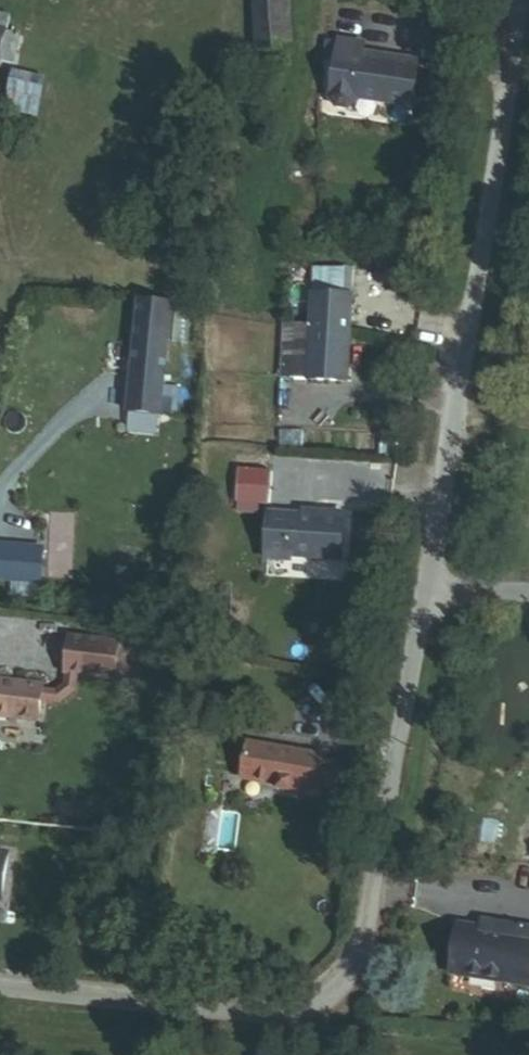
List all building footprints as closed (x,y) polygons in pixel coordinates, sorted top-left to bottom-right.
[(294,50),(292,0),(256,0),(258,52),(294,50)] [(25,35),(10,32),(13,19),(0,16),(0,64),(18,68),(25,35)] [(408,97),(411,52),(382,50),(382,54),(355,53),(356,39),(331,37),(327,92),(327,96),(333,103),(344,104),(351,97),(352,93),(408,97)] [(11,112),(41,119),(50,81),(17,73),(12,95),(15,95),(11,112)] [(314,331),(287,330),(285,384),(350,387),(355,275),(317,273),(314,331)] [(175,303),(141,300),(128,432),(162,435),(175,303)] [(349,520),(326,519),(326,524),(309,523),(274,521),(272,567),(296,568),(296,564),(347,566),(349,520)] [(53,543),(0,537),(0,570),(49,576),(53,543)] [(37,723),(40,701),(59,703),(75,690),(77,675),(114,680),(118,642),(69,636),(65,673),(67,674),(65,683),(56,691),(41,689),(42,686),(0,680),(0,718),(37,723)] [(140,647),(118,644),(114,678),(135,681),(140,647)] [(37,723),(0,718),(0,725),(36,730),(37,723)] [(326,759),(254,745),(247,780),(280,787),(279,791),(299,795),(300,790),(319,794),(320,789),(325,764),(326,759)] [(346,768),(325,764),(320,789),(341,793),(346,768)] [(8,899),(16,852),(0,849),(0,897),(8,899)] [(528,986),(528,925),(487,918),(486,925),(461,921),(453,974),(528,986)]
